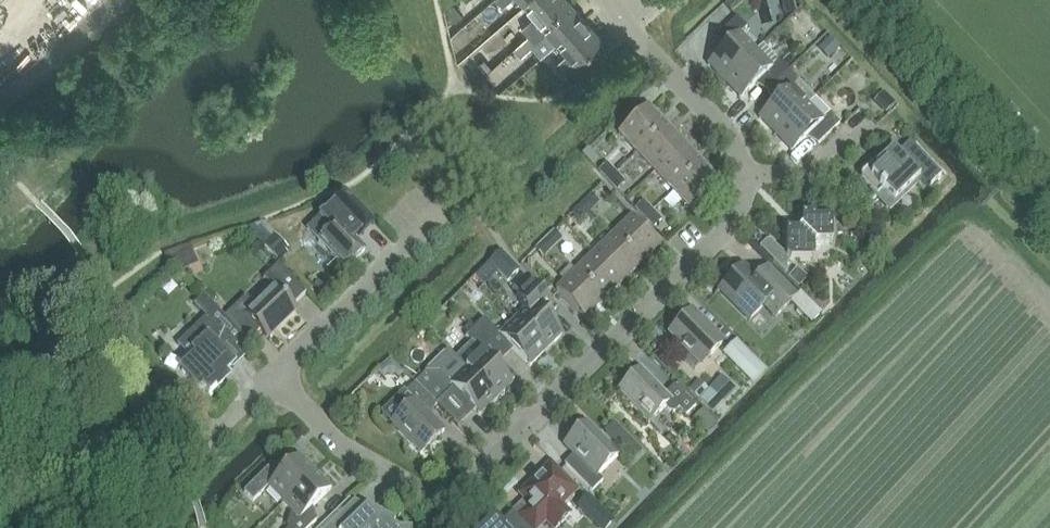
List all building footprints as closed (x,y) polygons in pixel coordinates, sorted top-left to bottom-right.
[(532,0),(516,0),(523,8),(532,0)] [(568,2),(566,0),(532,0),(523,8),(532,20),(520,30),(527,37),(527,38),(528,37),(568,2)] [(780,11),(774,0),(743,0),(754,24),(780,11)] [(568,2),(528,37),(534,44),(545,35),(555,46),(584,21),(568,2)] [(726,45),(707,63),(723,80),(754,50),(738,34),(746,27),(736,16),(717,35),(726,45)] [(579,58),(600,40),(584,21),(555,46),(565,57),(553,68),(558,75),(567,86),(588,68),(579,58)] [(527,37),(514,48),(520,56),(531,46),(534,44),(528,37),(527,38),(527,37)] [(754,50),(723,80),(740,98),(759,80),(768,89),(787,70),(777,60),(770,67),(754,50)] [(776,98),(758,116),(774,134),(813,97),(797,81),(787,70),(768,89),(776,98)] [(813,97),(774,134),(791,151),(811,133),(819,142),(839,124),(829,113),(813,97)] [(635,153),(665,125),(646,106),(617,134),(635,153)] [(653,172),(683,145),(665,125),(635,153),(653,172)] [(858,175),(876,195),(878,193),(890,205),(903,192),(905,194),(916,183),(923,190),(940,174),(910,143),(898,155),(896,153),(887,161),(883,156),(876,162),(874,160),(858,175)] [(672,192),(701,164),(683,145),(653,172),(672,192)] [(701,164),(672,192),(690,211),(719,183),(701,164)] [(614,173),(606,165),(597,173),(605,182),(614,173)] [(624,184),(614,173),(605,182),(615,193),(624,184)] [(656,216),(665,208),(649,189),(640,197),(656,216)] [(373,222),(343,192),(315,219),(316,220),(306,229),(344,268),(363,250),(353,239),(359,232),(361,234),(373,222)] [(589,196),(581,204),(590,213),(598,205),(589,196)] [(651,212),(641,202),(632,211),(642,220),(651,212)] [(590,213),(581,204),(570,214),(579,224),(590,213)] [(661,221),(651,212),(642,220),(652,230),(661,221)] [(827,214),(801,214),(800,226),(796,230),(787,230),(785,251),(782,251),(773,260),(786,273),(787,264),(790,260),(813,260),(814,245),(817,242),(829,242),(831,219),(827,214)] [(611,235),(640,264),(658,245),(630,216),(611,235)] [(552,232),(543,240),(552,250),(561,242),(552,232)] [(621,282),(640,264),(611,235),(592,253),(621,282)] [(527,263),(502,238),(490,250),(515,276),(527,263)] [(552,250),(543,240),(532,250),(541,260),(552,250)] [(602,300),(621,282),(592,253),(574,272),(602,300)] [(246,296),(225,317),(245,338),(248,342),(260,331),(266,338),(295,310),(292,307),(306,294),(278,265),(264,279),(273,289),(255,306),(246,296)] [(775,317),(795,298),(775,278),(764,289),(741,266),(718,289),(749,320),(764,306),(775,317)] [(583,319),(602,300),(574,272),(555,290),(583,319)] [(562,333),(547,318),(556,309),(529,282),(517,293),(524,310),(515,318),(545,350),(562,333)] [(205,341),(178,367),(208,398),(224,383),(224,377),(220,373),(228,365),(230,367),(242,355),(235,348),(245,338),(225,317),(204,295),(194,305),(206,318),(194,329),(205,341)] [(693,370),(720,343),(692,315),(670,337),(688,354),(683,360),(693,370)] [(529,366),(545,350),(515,318),(498,335),(482,318),(473,327),(497,352),(506,343),(529,366)] [(488,360),(497,352),(473,327),(464,336),(470,341),(454,357),(495,399),(510,383),(488,360)] [(754,359),(737,341),(725,352),(743,370),(754,359)] [(478,415),(495,399),(454,357),(438,372),(424,371),(414,381),(436,403),(452,388),(478,415)] [(685,415),(694,406),(672,385),(663,394),(638,369),(617,390),(648,422),(670,400),(685,415)] [(713,377),(707,385),(724,396),(729,388),(713,377)] [(426,414),(434,405),(413,383),(404,391),(412,400),(389,422),(419,453),(442,431),(426,414)] [(596,475),(615,456),(584,424),(563,444),(572,454),(563,463),(591,491),(602,480),(596,475)] [(283,502),(313,473),(297,456),(275,478),(266,469),(243,492),(252,501),(267,486),(283,502)] [(555,470),(545,480),(540,474),(520,494),(526,500),(512,515),(525,527),(541,527),(544,526),(546,527),(559,527),(571,516),(562,508),(577,493),(555,470)] [(315,519),(307,510),(329,489),(313,473),(283,502),(290,510),(285,523),(288,527),(287,527),(306,527),(315,519)] [(349,499),(319,527),(392,527),(394,525),(349,499)] [(512,515),(510,512),(498,524),(491,517),(480,527),(525,527),(512,515)] [(263,518),(251,527),(252,527),(271,527),(263,518)]
